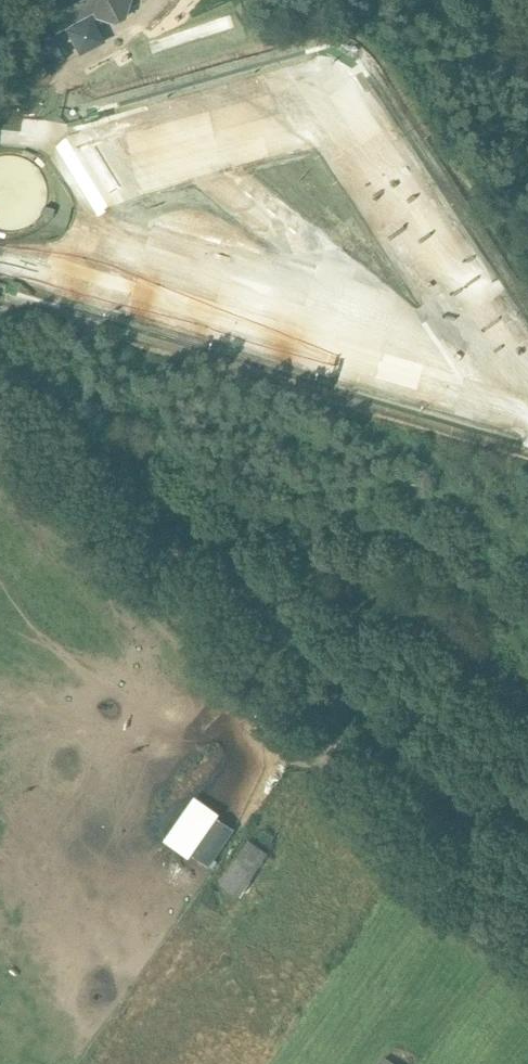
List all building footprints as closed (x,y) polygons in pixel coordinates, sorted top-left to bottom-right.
[(43,1),(57,29),(96,8),(100,16),(114,23),(122,19),(125,3),(123,0),(45,0),(43,1)] [(85,68),(71,72),(74,83),(88,79),(85,68)] [(44,205),(41,213),(53,217),(55,208),(44,205)] [(235,829),(215,816),(190,854),(209,867),(235,829)] [(268,853),(249,840),(219,884),(239,897),(268,853)]
